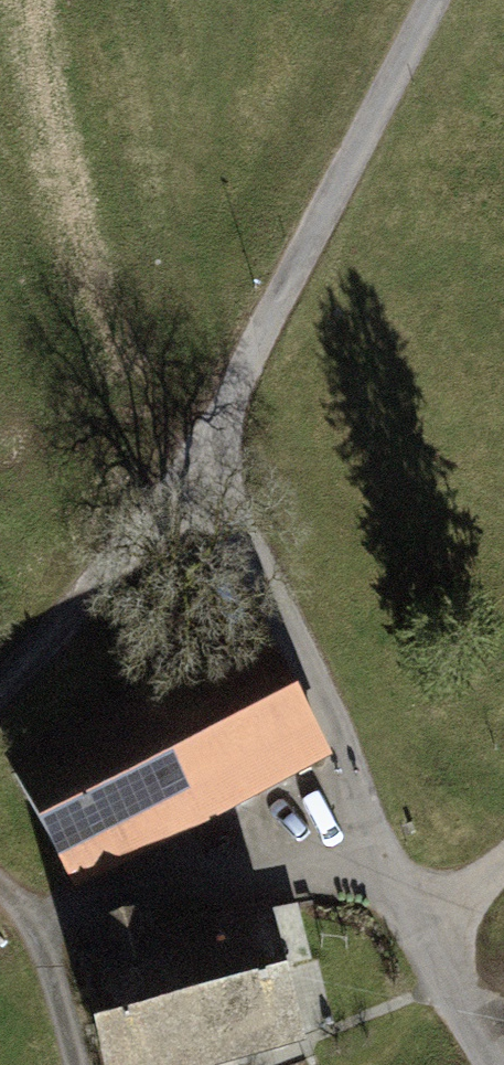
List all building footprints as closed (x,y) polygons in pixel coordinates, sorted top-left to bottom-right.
[(261,621),(1,749),(73,886),(329,752),(261,621)] [(268,897),(173,921),(211,1064),(310,1035),(289,963),(311,956),(296,901),(270,908),(268,897)] [(173,921),(152,928),(144,898),(89,914),(97,940),(72,947),(101,1064),(208,1064),(211,1064),(173,921)]
